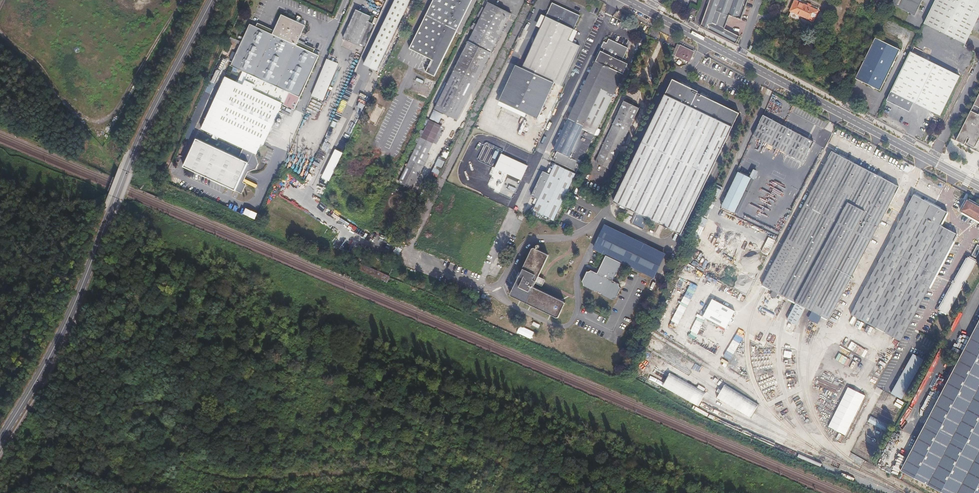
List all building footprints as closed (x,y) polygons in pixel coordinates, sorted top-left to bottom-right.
[(365,67),(378,71),(413,0),(397,0),(365,67)] [(411,49),(434,60),(427,72),(436,75),(452,45),(474,0),(435,0),(411,49)] [(707,6),(704,16),(700,26),(709,30),(724,37),(736,43),(739,36),(732,33),(720,27),(717,25),(719,19),(722,12),(726,14),(735,17),(741,19),(743,15),(746,7),(748,0),(710,0),(707,6)] [(891,6),(914,17),(922,0),(894,0),(891,6)] [(978,14),(978,0),(934,0),(922,25),(964,45),(978,14)] [(818,11),(810,8),(812,5),(808,3),(807,6),(804,5),(795,1),(793,5),(790,11),(798,15),(810,20),(813,21),(818,11)] [(537,118),(554,82),(561,85),(580,45),(573,42),(578,31),(574,29),(581,15),(552,2),(522,68),(516,65),(500,101),(537,118)] [(460,114),(472,90),(482,70),(491,51),(503,28),(509,15),(500,10),(487,3),(486,5),(480,18),(469,39),(458,62),(447,84),(437,105),(434,110),(438,113),(450,119),(456,122),(460,114)] [(367,39),(374,25),(367,22),(370,16),(363,13),(356,10),(353,17),(346,31),(342,39),(346,40),(359,46),(363,48),(367,39)] [(273,115),(277,106),(280,100),(283,101),(292,105),(293,106),(296,101),(305,82),(311,69),(317,55),(306,50),(297,46),(295,45),(297,39),(302,30),(304,25),(293,20),(280,14),(275,26),(272,33),(271,34),(266,32),(260,29),(255,26),(248,23),(245,29),(243,35),(239,44),(234,54),(232,58),(232,59),(229,66),(234,68),(240,71),(235,82),(223,77),(220,84),(214,96),(204,119),(199,129),(203,130),(224,140),(242,148),(255,154),(256,152),(263,136),(273,115)] [(540,27),(545,16),(542,14),(536,25),(540,27)] [(610,103),(625,73),(621,71),(623,66),(629,53),(631,48),(624,44),(612,39),(610,43),(607,41),(604,46),(606,47),(608,48),(605,53),(601,62),(599,61),(595,68),(588,84),(579,103),(571,119),(583,124),(582,126),(584,127),(583,129),(595,135),(610,103)] [(885,81),(895,61),(900,52),(879,41),(874,39),(865,58),(855,79),(854,80),(880,92),(885,81)] [(303,44),(302,47),(313,52),(314,49),(303,44)] [(688,64),(693,54),(678,46),(673,56),(675,58),(682,61),(688,64)] [(365,51),(360,62),(364,63),(368,52),(365,51)] [(954,86),(958,77),(916,56),(908,53),(907,56),(885,102),(907,113),(912,104),(934,114),(938,117),(954,86)] [(339,64),(327,59),(312,96),(323,101),(339,64)] [(710,174),(717,160),(723,147),(729,135),(733,127),(737,118),(739,115),(732,112),(718,105),(705,99),(697,95),(698,93),(690,89),(680,84),(672,80),(668,88),(663,99),(658,110),(651,124),(646,135),(639,148),(631,164),(623,182),(617,195),(613,203),(623,208),(636,214),(630,225),(642,231),(647,220),(659,226),(660,227),(664,229),(666,231),(666,230),(670,232),(680,236),(683,230),(691,214),(697,202),(703,188),(710,174)] [(963,124),(961,128),(954,141),(963,145),(967,138),(969,139),(966,144),(974,148),(978,139),(978,93),(963,124)] [(623,142),(630,128),(637,115),(639,110),(634,107),(624,102),(623,105),(619,113),(614,123),(609,135),(603,147),(599,157),(595,164),(605,169),(610,171),(617,156),(623,142)] [(812,143),(762,117),(751,137),(801,163),(812,143)] [(572,147),(582,126),(570,120),(563,136),(556,150),(568,156),(572,147)] [(422,166),(429,152),(437,136),(441,128),(430,122),(424,134),(418,145),(411,160),(403,175),(398,184),(405,187),(410,190),(416,178),(422,166)] [(577,172),(586,154),(595,135),(583,129),(584,127),(582,126),(572,147),(568,156),(556,150),(551,160),(577,172)] [(258,164),(254,156),(255,154),(242,148),(237,158),(226,153),(199,141),(195,139),(192,145),(202,150),(217,156),(225,160),(231,163),(239,167),(250,172),(255,170),(258,164)] [(214,163),(217,156),(202,150),(192,145),(181,168),(206,180),(206,179),(208,175),(214,163)] [(873,234),(885,212),(898,188),(888,183),(855,165),(830,153),(828,157),(817,179),(806,199),(794,223),(783,244),(771,267),(760,287),(773,293),(795,305),(817,316),(828,322),(834,309),(848,282),(861,258),(873,234)] [(529,166),(502,154),(495,169),(522,181),(529,166)] [(224,178),(227,172),(229,167),(231,163),(225,160),(217,156),(214,163),(208,175),(206,179),(206,180),(220,186),(224,178)] [(55,169),(37,162),(34,168),(38,169),(37,171),(41,173),(42,171),(53,176),(55,169)] [(240,179),(244,171),(247,173),(250,172),(239,167),(231,163),(229,167),(227,172),(240,179)] [(568,192),(576,175),(570,172),(556,165),(551,176),(547,174),(544,173),(537,186),(532,197),(539,200),(534,211),(547,217),(554,221),(557,214),(568,192)] [(245,185),(238,182),(240,179),(227,172),(224,178),(220,186),(240,195),(245,185)] [(740,200),(749,181),(750,180),(737,174),(731,187),(720,208),(733,214),(740,200)] [(944,259),(953,242),(957,235),(940,226),(947,214),(928,204),(913,196),(910,201),(901,219),(892,236),(883,254),(873,272),(863,292),(854,308),(850,317),(859,322),(879,332),(900,343),(909,327),(918,310),(926,293),(936,276),(944,259)] [(967,200),(960,212),(967,215),(978,222),(978,207),(967,200)] [(618,285),(612,282),(621,264),(636,272),(651,279),(663,255),(644,246),(620,234),(605,227),(602,233),(597,243),(593,251),(605,256),(601,263),(598,270),(600,271),(597,275),(596,274),(591,272),(585,273),(581,282),(582,287),(592,292),(593,291),(600,295),(600,296),(610,301),(615,299),(620,290),(618,285)] [(559,319),(567,304),(558,300),(543,292),(534,288),(536,284),(544,269),(550,256),(535,248),(530,258),(520,278),(511,296),(517,299),(536,308),(551,315),(559,319)] [(977,260),(967,255),(938,308),(947,313),(977,260)] [(735,311),(712,299),(703,317),(725,329),(735,311)] [(978,322),(970,337),(962,353),(954,368),(945,384),(936,402),(927,419),(917,438),(908,455),(903,464),(899,470),(903,472),(924,483),(942,492),(978,492),(978,320),(978,322)] [(861,356),(865,349),(857,345),(853,351),(861,356)] [(923,360),(913,354),(891,393),(901,399),(923,360)] [(865,396),(847,387),(828,427),(845,435),(865,396)]
